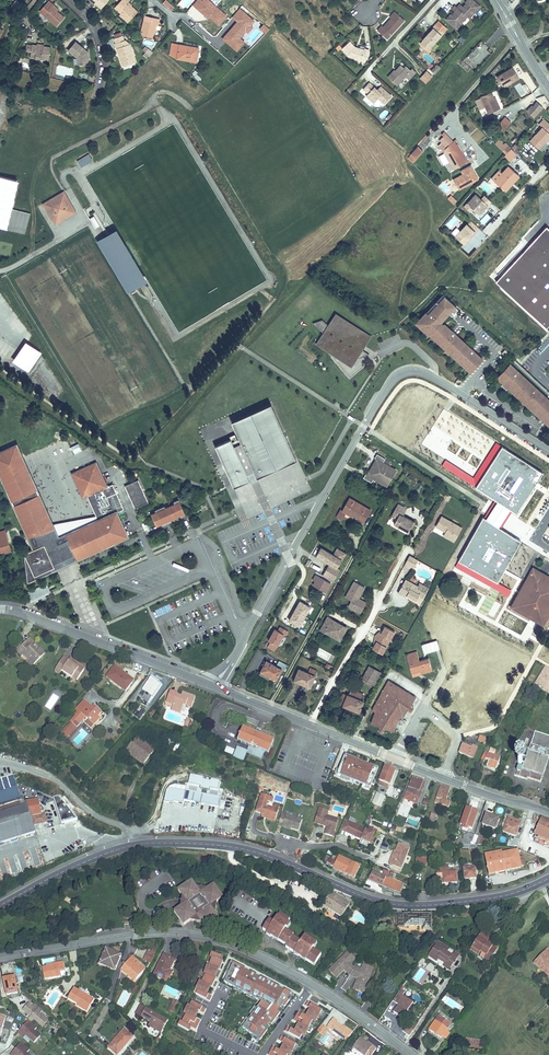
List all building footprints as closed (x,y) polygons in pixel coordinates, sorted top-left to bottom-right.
[(138,12),(131,6),(130,7),(126,4),(127,3),(130,0),(121,0),(119,2),(115,7),(121,13),(120,15),(126,21),(132,14),(134,16),(138,12)] [(464,14),(467,17),(469,18),(480,7),(473,0),(467,0),(466,1),(469,3),(467,5),(466,3),(463,7),(460,4),(457,7),(464,14)] [(57,11),(52,6),(53,5),(49,1),(39,11),(57,27),(64,18),(57,11)] [(449,16),(446,20),(456,29),(467,17),(464,14),(457,7),(455,5),(451,9),(454,11),(451,15),(453,16),(451,18),(449,16)] [(387,39),(404,20),(396,12),(391,18),(383,27),(382,25),(378,30),(387,39)] [(128,22),(134,16),(132,14),(126,21),(128,22)] [(155,30),(156,25),(158,25),(159,19),(152,17),(150,23),(144,22),(141,34),(147,36),(149,36),(152,37),(154,29),(155,30)] [(422,40),(423,41),(430,47),(447,29),(438,21),(432,28),(433,28),(429,33),(430,34),(428,35),(427,35),(422,40)] [(136,62),(129,44),(125,40),(124,40),(116,43),(115,43),(119,56),(121,55),(122,58),(120,59),(122,64),(128,62),(129,64),(136,62)] [(88,59),(88,51),(85,50),(85,51),(82,49),(83,48),(75,41),(68,50),(77,58),(78,65),(85,65),(84,59),(88,59)] [(427,51),(430,47),(423,41),(420,44),(427,51)] [(341,49),(348,57),(361,61),(362,57),(366,58),(369,50),(365,49),(365,48),(364,47),(361,46),(360,46),(359,48),(359,50),(354,48),(354,47),(352,45),(352,46),(349,42),(341,49)] [(196,62),(199,48),(172,43),(170,55),(177,59),(196,62)] [(49,60),(51,47),(43,46),(43,48),(37,47),(37,45),(32,45),(32,46),(26,45),(26,51),(31,52),(30,58),(49,60)] [(395,71),(394,70),(388,77),(397,85),(405,77),(409,80),(416,72),(412,68),(410,70),(406,66),(404,68),(401,65),(397,70),(396,71),(395,71)] [(431,71),(435,74),(440,68),(437,65),(431,71)] [(502,86),(507,83),(506,83),(510,81),(511,82),(519,77),(512,67),(497,77),(502,86)] [(531,92),(537,88),(528,76),(522,80),(531,92)] [(369,83),(363,89),(368,94),(366,96),(374,103),(378,98),(385,104),(392,96),(385,90),(383,92),(378,88),(377,90),(369,83)] [(521,96),(526,93),(520,83),(515,86),(521,96)] [(488,114),(500,109),(498,104),(497,105),(494,98),(491,92),(481,97),(481,98),(485,107),(488,114)] [(479,110),(485,107),(481,98),(475,100),(479,110)] [(526,110),(534,117),(544,107),(536,100),(526,110)] [(504,131),(511,122),(504,117),(497,126),(504,131)] [(530,141),(539,149),(548,138),(548,123),(544,119),(539,124),(542,127),(530,141)] [(452,143),(453,142),(443,132),(441,134),(443,136),(439,140),(441,142),(438,146),(443,151),(453,170),(465,163),(463,159),(461,160),(456,152),(458,151),(456,147),(455,147),(452,143)] [(456,139),(453,142),(452,143),(455,147),(456,147),(458,151),(456,152),(461,160),(463,159),(465,163),(469,161),(456,139)] [(501,148),(504,145),(499,140),(496,143),(501,148)] [(408,158),(413,163),(423,151),(418,147),(408,158)] [(518,154),(511,149),(506,154),(512,160),(518,154)] [(79,161),(81,166),(88,162),(86,157),(79,161)] [(455,192),(479,179),(471,164),(460,170),(462,173),(449,180),(455,192)] [(513,184),(520,176),(508,166),(502,173),(499,170),(491,179),(503,189),(508,183),(507,181),(509,180),(513,184)] [(0,176),(0,227),(7,229),(18,180),(0,176)] [(506,192),(513,184),(509,180),(507,181),(508,183),(503,189),(506,192)] [(55,225),(76,212),(72,207),(69,209),(64,199),(67,197),(64,192),(47,202),(46,201),(43,203),(44,203),(43,204),(46,210),(50,208),(55,217),(52,219),(55,225)] [(491,202),(485,196),(481,199),(476,194),(464,207),(469,212),(472,209),(479,215),(491,202)] [(69,209),(72,207),(67,197),(64,199),(69,209)] [(50,208),(46,210),(52,219),(55,217),(50,208)] [(479,221),(483,225),(491,218),(487,214),(479,221)] [(94,216),(90,218),(96,227),(100,225),(94,216)] [(472,221),(468,225),(467,225),(456,237),(465,245),(469,239),(468,238),(470,237),(471,238),(479,228),(472,221)] [(547,227),(496,282),(546,328),(548,325),(548,229),(547,227)] [(129,292),(149,281),(118,229),(99,241),(129,292)] [(429,314),(419,325),(472,372),(483,360),(444,325),(457,310),(446,300),(431,316),(429,314)] [(318,342),(340,356),(344,349),(358,357),(359,358),(369,354),(363,350),(360,348),(367,337),(351,327),(338,315),(328,326),(322,320),(313,323),(324,333),(318,342)] [(360,348),(363,350),(372,336),(338,315),(351,327),(367,337),(360,348)] [(42,352),(26,341),(13,361),(29,371),(42,352)] [(358,357),(344,349),(340,356),(318,342),(316,344),(352,367),(358,357)] [(500,380),(548,427),(548,399),(513,366),(500,380)] [(271,404),(233,421),(240,437),(233,440),(232,438),(215,446),(234,488),(249,480),(247,475),(255,471),(257,477),(296,460),(271,404)] [(78,442),(70,446),(74,453),(82,449),(78,442)] [(447,459),(443,464),(479,487),(504,446),(498,442),(475,477),(447,459)] [(3,451),(3,452),(6,451),(5,450),(16,445),(18,449),(18,450),(36,490),(34,491),(35,496),(38,494),(51,522),(51,521),(55,528),(51,530),(57,544),(68,539),(66,535),(96,522),(97,524),(99,523),(96,516),(54,524),(24,457),(17,443),(0,451),(0,452),(3,451)] [(61,462),(61,445),(48,444),(47,452),(54,452),(54,462),(61,462)] [(108,486),(107,487),(96,463),(76,472),(87,497),(96,516),(99,523),(97,524),(96,522),(66,535),(68,539),(57,544),(51,530),(55,528),(51,521),(51,522),(38,494),(35,496),(34,491),(36,490),(18,450),(18,449),(16,445),(5,450),(6,451),(3,452),(3,451),(0,452),(0,473),(13,501),(16,499),(18,504),(14,505),(27,532),(26,533),(27,537),(35,535),(40,546),(24,554),(35,576),(54,567),(54,565),(75,555),(77,559),(122,538),(122,539),(128,536),(126,532),(125,532),(116,513),(118,512),(124,509),(112,484),(108,486)] [(547,473),(504,446),(479,487),(497,498),(514,509),(521,514),(547,473)] [(387,486),(396,470),(386,465),(385,466),(382,464),(383,463),(385,459),(377,454),(374,458),(376,459),(372,467),(367,475),(366,474),(363,478),(372,483),(374,479),(375,477),(378,479),(377,480),(387,486)] [(82,499),(87,497),(76,472),(96,463),(107,487),(108,486),(96,461),(71,473),(82,499)] [(259,481),(257,477),(255,471),(247,475),(249,480),(251,485),(258,482),(259,481)] [(128,536),(122,539),(122,538),(77,559),(75,555),(54,565),(54,567),(35,576),(24,554),(40,546),(35,535),(27,537),(26,533),(27,532),(14,505),(18,504),(16,499),(13,501),(0,473),(0,478),(32,549),(24,553),(27,583),(129,537),(118,512),(116,513),(125,532),(126,532),(128,536)] [(145,495),(141,486),(140,486),(137,480),(126,485),(128,491),(128,492),(132,501),(132,500),(136,508),(148,503),(144,495),(145,495)] [(448,501),(451,495),(445,492),(442,497),(448,501)] [(346,513),(351,516),(352,514),(364,521),(371,510),(349,498),(342,510),(346,513)] [(497,498),(483,518),(502,529),(514,509),(497,498)] [(155,510),(156,512),(151,514),(156,525),(160,524),(159,522),(160,522),(161,523),(163,526),(172,522),(170,519),(170,518),(171,517),(171,518),(179,515),(178,514),(179,513),(181,518),(186,516),(178,499),(174,501),(175,503),(165,508),(164,506),(155,510)] [(411,526),(414,521),(403,515),(407,508),(398,503),(391,516),(397,519),(394,524),(408,532),(411,526)] [(342,510),(340,509),(336,516),(342,520),(346,513),(342,510)] [(458,525),(441,516),(436,526),(444,531),(444,530),(446,531),(445,532),(443,535),(454,542),(458,534),(454,532),(458,525)] [(502,529),(483,518),(459,560),(501,583),(524,542),(502,529)] [(462,528),(458,525),(454,532),(458,534),(462,528)] [(0,532),(0,554),(11,550),(5,531),(0,532)] [(322,575),(333,581),(340,569),(337,568),(342,560),(321,547),(316,556),(329,563),(322,575)] [(418,560),(409,555),(405,563),(414,568),(418,560)] [(501,583),(459,560),(456,566),(508,595),(511,589),(501,583)] [(512,607),(531,618),(539,603),(548,609),(548,577),(547,576),(545,578),(539,575),(541,573),(540,573),(539,575),(536,573),(538,571),(533,568),(512,607)] [(326,592),(330,583),(316,575),(313,580),(315,582),(314,585),(326,592)] [(420,604),(429,588),(419,583),(418,586),(406,579),(399,591),(411,598),(410,599),(420,604)] [(366,603),(361,600),(361,601),(358,599),(359,598),(365,587),(354,581),(345,597),(351,600),(348,606),(360,613),(366,603)] [(26,592),(31,601),(51,592),(47,583),(26,592)] [(311,606),(301,600),(290,620),(300,626),(311,606)] [(548,613),(548,609),(539,603),(531,618),(539,622),(540,623),(543,624),(548,613)] [(340,638),(346,627),(342,625),(341,626),(335,623),(336,622),(328,617),(321,629),(325,631),(326,630),(340,638)] [(276,651),(286,629),(275,625),(266,646),(276,651)] [(385,626),(375,635),(377,636),(379,633),(381,633),(385,626)] [(377,636),(388,643),(394,631),(385,626),(381,633),(379,633),(377,636)] [(340,640),(340,638),(326,630),(325,631),(340,640)] [(382,654),(388,643),(377,636),(375,640),(376,641),(372,648),(382,654)] [(34,664),(45,654),(40,649),(38,652),(33,647),(36,645),(30,639),(23,645),(25,647),(23,649),(21,647),(20,646),(15,650),(22,657),(24,654),(29,660),(34,664)] [(421,644),(423,653),(440,649),(437,639),(421,644)] [(544,644),(538,653),(547,659),(548,656),(548,647),(544,644)] [(421,674),(432,671),(428,658),(419,660),(418,655),(407,658),(411,673),(421,670),(421,674)] [(77,681),(85,670),(76,664),(74,662),(75,661),(70,658),(69,661),(64,657),(55,671),(60,674),(62,671),(77,681)] [(276,666),(266,661),(260,673),(268,678),(270,675),(276,679),(281,669),(284,671),(287,665),(279,661),(276,666)] [(135,679),(115,664),(106,676),(126,691),(135,679)] [(361,679),(375,686),(382,671),(368,665),(361,679)] [(546,667),(535,684),(548,692),(548,668),(546,667)] [(309,673),(299,669),(294,680),(310,687),(314,676),(315,676),(317,671),(311,668),(309,673)] [(153,697),(162,685),(156,682),(156,683),(154,682),(155,680),(151,678),(142,690),(146,692),(142,698),(148,703),(152,697),(153,697)] [(388,680),(372,710),(375,712),(371,723),(380,726),(385,728),(394,731),(398,720),(400,719),(403,717),(408,709),(410,705),(415,697),(388,680)] [(348,695),(343,705),(359,712),(364,701),(361,700),(363,694),(351,689),(348,695)] [(191,708),(195,697),(184,693),(183,697),(181,697),(177,695),(178,694),(171,692),(169,695),(165,706),(172,708),(181,712),(184,705),(191,708)] [(59,697),(53,693),(45,707),(51,710),(59,697)] [(339,704),(343,705),(348,695),(344,693),(339,704)] [(94,731),(106,717),(94,707),(93,709),(91,711),(87,707),(89,705),(84,701),(74,713),(77,716),(72,722),(77,727),(83,721),(94,731)] [(137,716),(142,719),(147,712),(142,709),(137,716)] [(274,740),(261,734),(260,737),(254,735),(255,732),(243,727),(237,741),(251,747),(252,745),(257,747),(257,749),(269,754),(274,740)] [(424,742),(448,751),(453,737),(429,729),(424,742)] [(519,767),(517,772),(518,772),(517,775),(517,776),(523,778),(524,776),(528,777),(540,781),(542,775),(543,775),(548,756),(548,736),(545,735),(541,734),(535,732),(530,750),(522,747),(520,752),(521,756),(527,757),(524,769),(519,767)] [(143,765),(155,750),(138,736),(126,751),(143,765)] [(487,738),(480,736),(478,741),(485,744),(487,738)] [(477,747),(472,745),(471,747),(469,746),(462,743),(458,752),(473,758),(477,747)] [(227,746),(225,752),(233,755),(235,749),(227,746)] [(488,754),(485,752),(481,759),(485,761),(486,759),(489,760),(487,765),(490,766),(490,768),(496,770),(500,758),(494,756),(496,750),(490,748),(488,754)] [(243,762),(248,751),(241,749),(237,759),(243,762)] [(378,768),(345,755),(337,774),(370,787),(378,768)] [(389,785),(395,770),(385,766),(379,781),(380,781),(389,785)] [(21,798),(14,774),(0,778),(0,805),(21,798)] [(186,785),(183,801),(218,808),(221,793),(218,793),(220,781),(212,779),(211,781),(203,779),(203,777),(190,774),(188,785),(186,785)] [(421,794),(420,792),(419,792),(423,781),(413,777),(404,799),(414,803),(415,800),(418,801),(419,798),(421,794)] [(445,801),(449,789),(441,786),(435,803),(449,808),(450,802),(445,801)] [(381,807),(385,797),(377,793),(372,806),(373,807),(372,809),(376,810),(378,806),(381,807)] [(65,794),(50,799),(57,825),(72,821),(65,794)] [(276,819),(278,810),(273,808),(269,807),(268,808),(265,807),(267,801),(271,802),(273,797),(262,794),(256,812),(261,813),(263,818),(266,816),(276,819)] [(41,816),(38,800),(26,803),(31,818),(32,817),(41,816)] [(35,832),(31,818),(26,803),(20,802),(21,807),(15,809),(14,804),(3,807),(5,812),(0,814),(0,843),(35,832)] [(405,817),(409,806),(401,803),(397,814),(405,817)] [(333,823),(332,820),(333,817),(327,815),(328,810),(320,807),(315,823),(324,826),(325,825),(326,825),(327,827),(325,834),(332,837),(334,831),(336,824),(333,823)] [(472,830),(476,818),(473,817),(475,811),(466,807),(460,826),(472,830)] [(302,819),(282,813),(278,826),(282,827),(283,826),(291,828),(299,830),(302,819)] [(433,824),(436,815),(431,813),(428,823),(433,824)] [(495,829),(499,819),(486,814),(482,825),(495,829)] [(47,823),(45,815),(41,816),(32,817),(34,825),(47,823)] [(548,824),(548,823),(548,821),(541,818),(534,834),(535,835),(548,840),(548,824)] [(371,843),(377,830),(370,827),(368,831),(346,820),(342,828),(347,829),(345,832),(371,843)] [(516,836),(519,826),(512,823),(507,821),(503,832),(516,836)] [(471,845),(475,835),(470,833),(467,840),(463,839),(463,845),(471,845)] [(477,844),(479,837),(475,835),(471,845),(476,845),(476,844),(477,844)] [(535,835),(534,837),(545,842),(548,843),(548,840),(535,835)] [(517,846),(519,839),(514,838),(513,842),(509,840),(507,846),(517,846)] [(391,859),(389,863),(401,867),(409,846),(399,842),(396,850),(392,859),(391,859)] [(521,866),(519,857),(518,850),(502,854),(502,852),(485,855),(488,872),(495,870),(494,866),(497,865),(498,870),(505,868),(506,871),(521,868),(521,866)] [(430,865),(431,857),(416,855),(415,864),(430,865)] [(354,878),(360,865),(339,856),(336,862),(330,859),(327,865),(354,878)] [(489,875),(506,871),(505,868),(498,870),(497,865),(494,866),(495,870),(488,872),(489,875)] [(457,882),(456,871),(449,872),(448,866),(439,867),(437,873),(443,873),(443,879),(444,883),(457,882)] [(476,879),(475,868),(464,869),(465,877),(469,877),(469,879),(476,879)] [(382,886),(386,877),(372,871),(368,880),(382,886)] [(399,893),(403,884),(386,877),(382,886),(399,893)] [(199,890),(196,887),(192,880),(178,890),(183,896),(185,900),(184,905),(180,908),(174,912),(184,926),(190,921),(194,918),(199,919),(202,923),(201,923),(206,929),(220,919),(215,913),(212,910),(213,905),(217,902),(223,897),(214,884),(207,888),(204,891),(199,890)] [(350,905),(336,896),(331,893),(323,906),(342,917),(350,905)] [(313,948),(312,947),(315,942),(305,936),(301,941),(296,939),(295,941),(291,938),(292,936),(288,934),(289,932),(285,929),(286,928),(287,929),(290,924),(287,922),(290,918),(280,912),(274,922),(269,919),(263,930),(267,933),(267,932),(272,935),(271,936),(274,938),(275,937),(278,939),(278,940),(287,946),(285,947),(294,953),(295,952),(299,954),(299,955),(301,957),(302,956),(306,959),(305,960),(314,966),(320,956),(316,953),(317,952),(312,949),(313,948)] [(323,918),(324,915),(319,912),(315,918),(320,922),(322,919),(323,918)] [(431,930),(431,914),(405,914),(405,915),(398,915),(398,926),(405,926),(405,932),(431,932),(431,930)] [(489,939),(481,933),(479,936),(488,942),(488,941),(489,939)] [(489,963),(498,949),(493,946),(489,944),(488,944),(486,943),(487,943),(488,942),(479,936),(472,946),(481,952),(481,951),(483,952),(482,953),(479,957),(489,963)] [(452,955),(447,952),(446,951),(449,947),(439,941),(429,956),(436,961),(438,959),(440,960),(441,957),(447,961),(446,964),(450,967),(456,958),(452,955)] [(115,971),(122,955),(106,948),(99,964),(115,971)] [(547,949),(539,957),(541,959),(537,963),(542,968),(544,966),(548,971),(548,950),(547,949)] [(143,960),(151,964),(157,953),(152,950),(150,953),(147,952),(143,960)] [(456,958),(460,953),(455,950),(452,955),(456,958)] [(355,967),(351,962),(355,957),(349,951),(331,969),(338,975),(344,969),(345,968),(351,974),(355,967)] [(213,952),(196,989),(198,990),(196,994),(210,1001),(213,995),(208,993),(225,957),(213,952)] [(169,971),(167,970),(168,969),(170,969),(174,961),(174,960),(169,958),(169,957),(165,954),(164,955),(154,975),(167,981),(171,972),(169,971)] [(136,979),(146,968),(132,956),(122,967),(122,968),(132,976),(135,979),(136,979)] [(544,966),(542,968),(537,963),(541,959),(539,957),(534,963),(548,977),(548,971),(544,966)] [(279,1019),(291,992),(243,970),(245,967),(234,962),(225,981),(273,1003),(272,1006),(259,1001),(246,1030),(262,1038),(272,1016),(279,1019)] [(52,965),(52,966),(47,968),(43,968),(45,979),(60,976),(62,976),(66,976),(65,971),(63,963),(52,965)] [(364,990),(373,967),(364,963),(362,970),(355,967),(351,974),(359,977),(358,978),(355,986),(364,990)] [(420,967),(414,978),(424,983),(430,972),(420,967)] [(135,979),(132,976),(123,968),(122,970),(134,980),(135,979)] [(7,996),(17,993),(14,977),(3,980),(7,996)] [(93,1000),(74,989),(69,998),(77,1003),(78,1002),(80,1002),(79,1004),(78,1006),(87,1011),(93,1000)] [(408,1011),(413,1002),(408,998),(407,999),(402,996),(403,995),(405,992),(401,989),(393,1001),(398,1005),(400,1006),(398,1008),(397,1007),(393,1012),(402,1018),(405,1015),(407,1016),(408,1016),(408,1017),(409,1017),(409,1016),(410,1016),(410,1015),(411,1015),(411,1014),(411,1013),(410,1013),(410,1012),(408,1011)] [(179,1003),(174,1000),(169,1010),(174,1013),(179,1003)] [(191,1001),(179,1025),(189,1030),(191,1027),(196,1029),(201,1020),(196,1018),(202,1006),(191,1001)] [(35,1003),(32,1006),(28,1002),(22,1010),(42,1027),(48,1020),(40,1013),(43,1010),(35,1003)] [(316,1022),(322,1008),(307,1002),(306,1006),(309,1008),(306,1015),(298,1011),(294,1021),(298,1022),(295,1030),(287,1026),(285,1032),(300,1038),(302,1035),(305,1036),(312,1021),(316,1022)] [(163,1029),(168,1020),(140,1005),(136,1014),(155,1025),(163,1029)] [(445,1031),(450,1024),(438,1016),(429,1030),(441,1037),(443,1035),(447,1038),(450,1034),(445,1031)] [(353,1032),(346,1027),(345,1028),(343,1027),(337,1022),(338,1021),(333,1018),(326,1028),(322,1024),(317,1031),(324,1036),(329,1028),(346,1041),(353,1032)] [(37,1027),(29,1020),(17,1033),(23,1038),(26,1035),(34,1043),(42,1036),(35,1029),(37,1027)] [(402,1030),(408,1036),(414,1030),(408,1024),(402,1030)] [(119,1037),(118,1039),(118,1038),(109,1048),(117,1054),(133,1036),(124,1029),(118,1036),(119,1037)] [(118,1036),(108,1047),(109,1048),(118,1038),(118,1039),(119,1037),(118,1036)] [(287,1054),(288,1054),(291,1054),(296,1043),(281,1036),(279,1040),(283,1042),(280,1049),(272,1046),(268,1054),(287,1054)] [(482,1048),(483,1041),(467,1038),(466,1045),(482,1048)] [(353,1048),(363,1054),(372,1054),(376,1049),(372,1046),(371,1047),(366,1043),(359,1039),(353,1048)] [(21,1043),(10,1054),(30,1054),(27,1052),(29,1050),(21,1043)]
